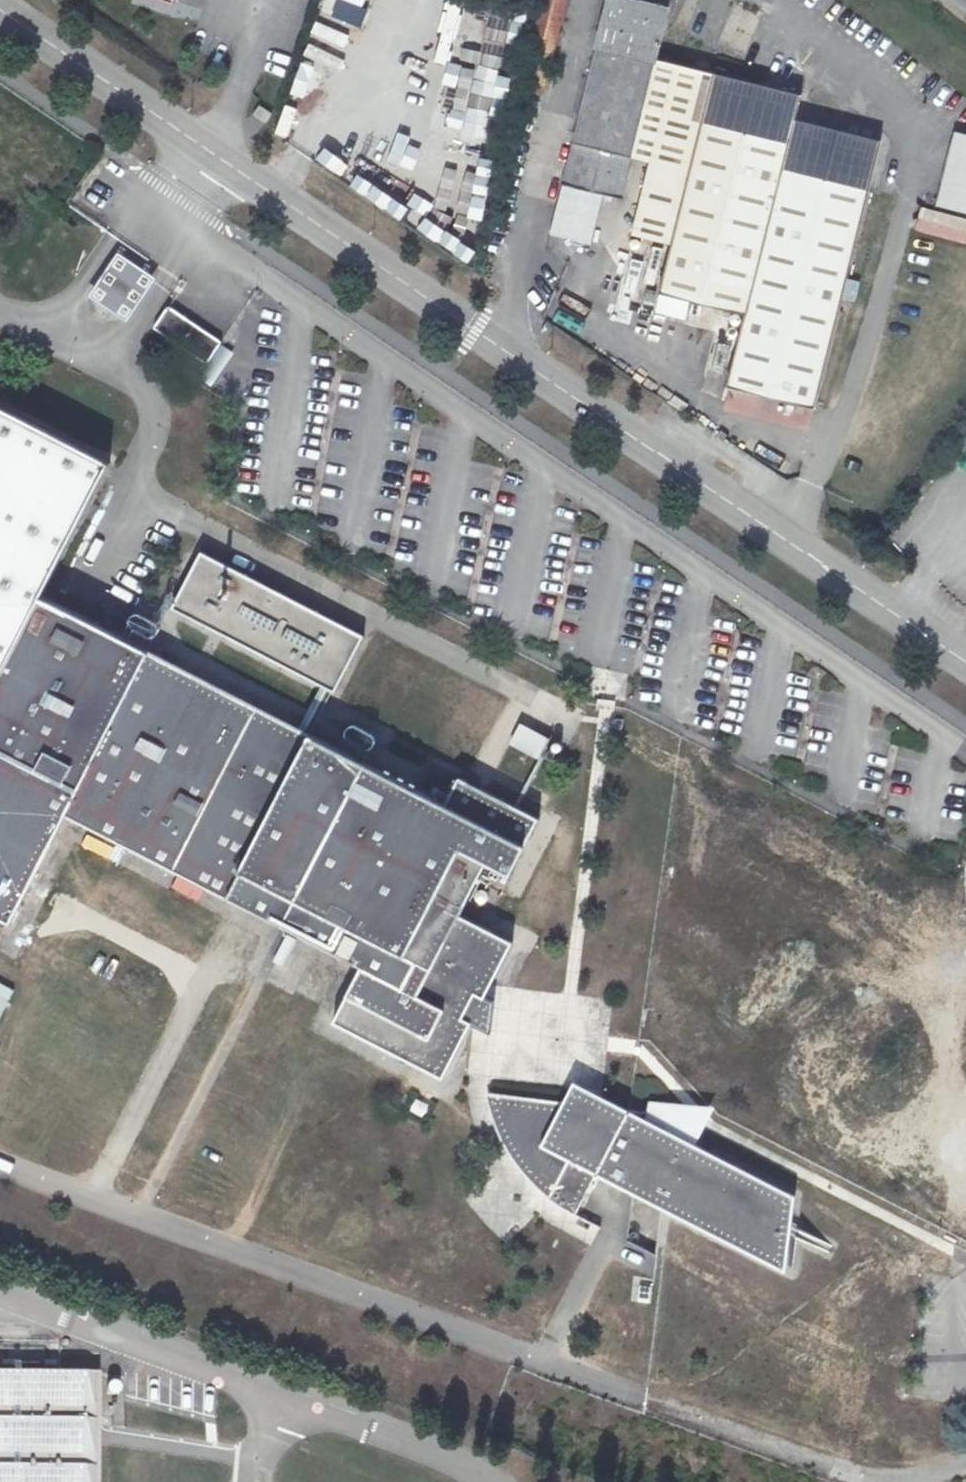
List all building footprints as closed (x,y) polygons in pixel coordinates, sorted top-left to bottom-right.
[(344,0),(340,0),(340,1),(338,0),(320,0),(317,11),(334,16),(361,27),(367,10),(344,0)] [(367,10),(372,0),(344,0),(367,10)] [(546,89),(568,0),(541,0),(521,82),(546,89)] [(672,244),(660,293),(746,315),(728,387),(816,408),(882,141),(796,120),(802,96),(656,60),(671,1),(667,0),(609,0),(564,184),(622,198),(632,156),(652,161),(634,235),(672,244)] [(261,106),(255,115),(266,123),(272,114),(261,106)] [(935,206),(965,214),(965,135),(954,132),(935,206)] [(100,294),(126,312),(147,281),(121,263),(100,294)] [(654,313),(685,320),(689,303),(658,296),(654,313)] [(170,306),(169,307),(168,307),(155,327),(155,328),(156,329),(207,364),(209,363),(222,344),(222,342),(170,306)] [(362,967),(334,1022),(444,1079),(472,1024),(492,1034),(495,1001),(486,996),(514,943),(460,915),(488,862),(512,875),(527,845),(42,596),(111,463),(0,406),(0,918),(11,923),(67,815),(362,967)] [(207,552),(178,609),(342,694),(371,637),(207,552)] [(556,751),(546,747),(550,739),(519,723),(508,745),(548,766),(556,751)] [(0,993),(15,958),(0,951),(0,993)] [(574,1082),(564,1102),(579,1104),(598,1114),(599,1107),(630,1111),(574,1082)] [(501,1101),(499,1094),(493,1093),(487,1092),(487,1093),(489,1103),(493,1117),(495,1125),(500,1136),(508,1151),(517,1164),(528,1177),(537,1187),(550,1198),(576,1214),(579,1209),(582,1203),(569,1196),(558,1188),(546,1178),(537,1169),(527,1156),(520,1144),(512,1131),(508,1121),(505,1114),(503,1110),(501,1101)] [(569,1196),(582,1203),(597,1174),(787,1272),(796,1196),(681,1137),(684,1118),(630,1111),(599,1107),(598,1114),(579,1104),(564,1102),(499,1094),(501,1101),(503,1110),(505,1114),(508,1121),(512,1131),(520,1144),(527,1156),(537,1169),(546,1178),(558,1188),(569,1196)] [(99,1373),(0,1372),(0,1481),(98,1481),(99,1373)]
